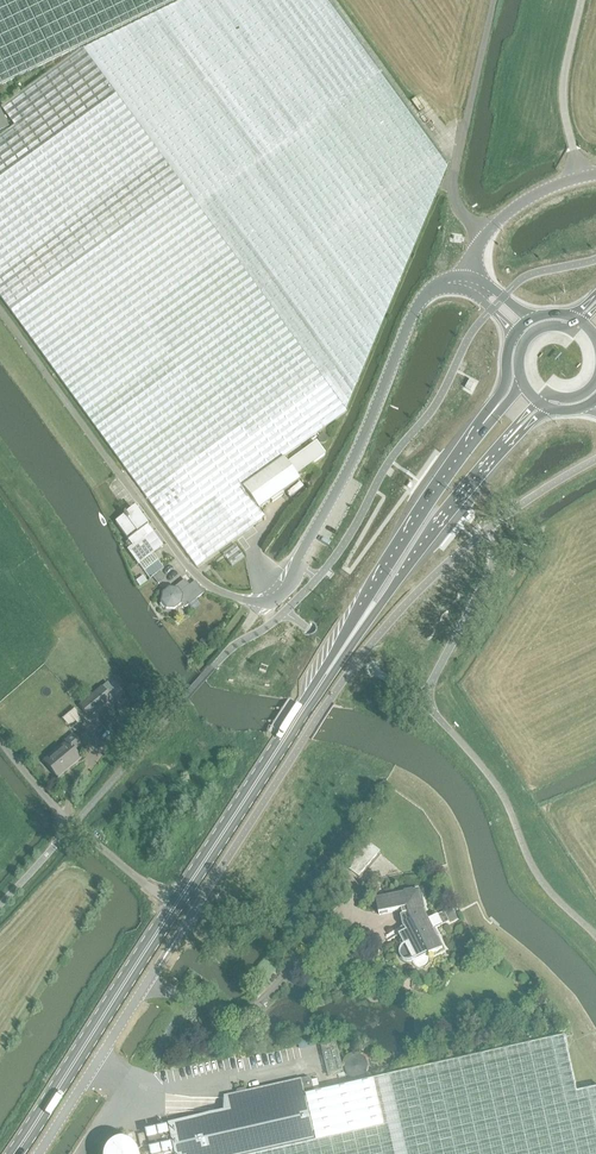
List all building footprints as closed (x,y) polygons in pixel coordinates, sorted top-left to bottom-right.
[(297,476),(325,456),(316,444),(304,452),(300,446),(346,412),(345,410),(402,277),(436,196),(450,163),(330,0),(189,0),(83,51),(83,49),(2,108),(15,126),(0,137),(0,298),(13,315),(99,434),(196,567),(265,518),(258,510),(299,480),(297,476)] [(79,44),(175,0),(0,0),(0,85),(79,44)] [(326,436),(325,435),(324,434),(323,434),(322,434),(321,434),(321,435),(320,435),(319,436),(318,437),(318,438),(318,439),(318,440),(318,441),(319,442),(319,443),(320,443),(321,443),(322,444),(323,444),(324,444),(325,443),(326,442),(327,441),(327,440),(327,439),(327,438),(327,437),(326,436)] [(138,565),(153,554),(142,540),(145,539),(141,533),(147,529),(133,511),(115,524),(132,547),(128,551),(138,565)] [(244,559),(235,546),(223,554),(232,567),(244,559)] [(163,568),(158,562),(145,572),(150,579),(153,576),(159,571),(163,568)] [(164,579),(159,571),(153,576),(158,583),(164,579)] [(184,608),(204,594),(195,582),(189,587),(185,581),(175,590),(169,590),(162,596),(160,604),(166,611),(174,611),(181,606),(181,603),(184,608)] [(208,632),(204,637),(211,643),(215,638),(208,632)] [(89,717),(111,699),(101,687),(80,705),(89,717)] [(137,704),(131,709),(135,715),(141,710),(137,704)] [(74,752),(82,745),(73,734),(66,741),(67,743),(45,762),(58,777),(80,759),(74,752)] [(360,879),(381,854),(367,842),(345,867),(360,879)] [(412,960),(414,960),(416,964),(417,966),(419,967),(421,968),(423,968),(427,967),(429,966),(431,962),(432,960),(431,955),(430,954),(443,947),(424,909),(420,889),(377,899),(380,914),(403,909),(404,914),(405,917),(406,919),(404,920),(404,926),(387,934),(390,939),(389,940),(400,934),(405,944),(404,945),(403,946),(401,947),(401,948),(400,950),(400,951),(400,953),(401,955),(402,957),(403,958),(404,959),(406,960),(408,961),(409,961),(412,960)] [(582,1095),(568,1036),(375,1080),(386,1127),(269,1153),(595,1153),(595,1092),(582,1095)] [(336,1038),(320,1042),(328,1076),(344,1073),(336,1038)] [(177,1153),(269,1153),(386,1127),(375,1080),(315,1094),(312,1080),(309,1078),(303,1080),(303,1079),(246,1092),(249,1106),(227,1111),(226,1111),(226,1109),(225,1109),(224,1109),(201,1115),(200,1115),(199,1115),(198,1116),(198,1117),(171,1124),(171,1125),(177,1153)] [(147,1131),(152,1153),(171,1153),(177,1153),(171,1125),(147,1131)] [(147,1147),(145,1135),(139,1136),(141,1148),(147,1147)]
